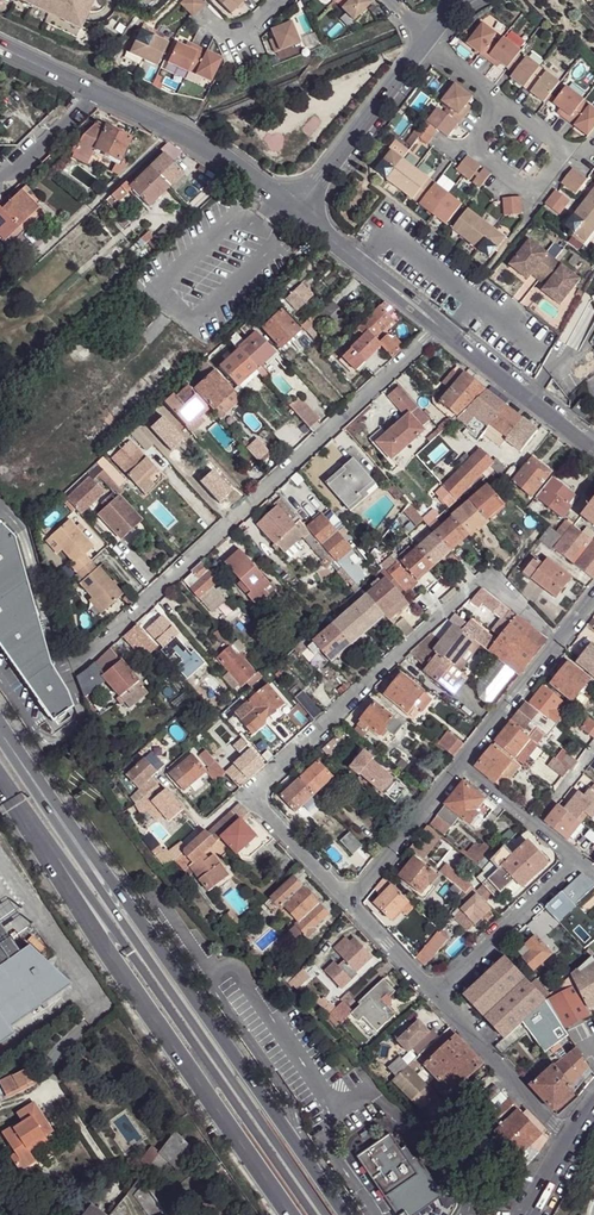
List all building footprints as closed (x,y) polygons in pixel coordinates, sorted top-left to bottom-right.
[(68,19),(69,16),(85,24),(96,0),(28,0),(68,19)] [(194,15),(200,9),(191,0),(183,0),(181,2),(194,15)] [(204,0),(191,0),(200,9),(206,3),(204,0)] [(233,15),(248,0),(219,0),(233,15)] [(373,4),(371,2),(369,0),(343,0),(346,4),(342,9),(355,22),(373,4)] [(274,53),(300,42),(292,21),(272,30),(275,38),(270,40),(274,53)] [(470,45),(489,60),(499,46),(492,41),(498,33),(486,24),(470,45)] [(136,36),(129,50),(144,57),(156,33),(143,27),(139,37),(136,36)] [(156,33),(144,57),(159,64),(170,40),(156,33)] [(523,50),(506,37),(499,46),(489,60),(500,68),(503,64),(509,69),(520,55),(523,50)] [(169,61),(189,70),(190,68),(201,45),(189,39),(187,44),(179,40),(169,61)] [(190,68),(212,79),(220,61),(223,56),(201,45),(190,68)] [(530,57),(527,60),(520,55),(509,69),(516,74),(513,78),(526,88),(542,67),(530,57)] [(546,103),(562,82),(542,67),(526,88),(546,103)] [(455,83),(442,100),(450,107),(464,118),(473,107),(468,103),(472,97),(455,83)] [(559,114),(569,122),(585,101),(587,99),(568,86),(554,104),(562,110),(559,114)] [(585,101),(569,122),(589,137),(591,134),(593,130),(593,107),(585,101)] [(446,112),(440,107),(429,122),(440,131),(444,134),(449,138),(464,118),(450,107),(446,112)] [(429,122),(426,120),(420,127),(434,138),(440,131),(429,122)] [(97,149),(107,127),(97,122),(85,133),(75,152),(91,160),(97,149)] [(108,126),(107,127),(97,149),(121,161),(121,160),(129,144),(132,138),(108,126)] [(429,145),(434,138),(420,127),(415,134),(420,139),(429,145)] [(75,152),(85,133),(78,139),(72,150),(75,152)] [(181,150),(167,142),(160,149),(164,153),(173,163),(181,150)] [(132,145),(129,144),(121,160),(124,161),(132,145)] [(97,149),(91,160),(75,152),(73,155),(94,166),(96,160),(118,173),(128,164),(121,161),(97,149)] [(382,165),(377,171),(387,180),(403,160),(389,150),(379,162),(382,165)] [(173,163),(164,153),(151,166),(169,186),(182,172),(173,163)] [(469,156),(459,168),(457,171),(464,176),(475,161),(469,156)] [(403,160),(387,180),(401,190),(416,171),(403,160)] [(477,171),(481,166),(475,161),(464,176),(470,180),(474,175),(477,171)] [(169,186),(151,166),(134,182),(130,186),(129,187),(131,189),(148,206),(169,186)] [(478,186),(481,189),(483,187),(492,174),(485,169),(481,174),(478,178),(474,183),(478,186)] [(568,177),(582,187),(586,180),(573,170),(568,177)] [(416,171),(401,190),(420,206),(435,186),(416,171)] [(188,178),(182,172),(169,186),(174,191),(188,178)] [(134,182),(130,177),(125,181),(130,186),(134,182)] [(565,185),(576,194),(582,187),(568,177),(563,183),(565,185)] [(130,186),(125,181),(106,199),(113,206),(131,189),(129,187),(130,186)] [(435,186),(420,206),(433,216),(448,197),(435,186)] [(24,187),(20,191),(38,209),(42,204),(41,203),(24,187)] [(20,191),(1,209),(0,208),(0,237),(4,242),(8,238),(19,227),(38,209),(20,191)] [(565,209),(570,202),(559,193),(556,192),(551,198),(565,209)] [(591,195),(583,206),(593,214),(593,197),(591,195)] [(446,226),(461,207),(448,197),(433,216),(446,226)] [(504,217),(513,216),(512,198),(504,199),(504,203),(504,217)] [(512,198),(513,216),(523,216),(522,198),(512,198)] [(546,205),(560,215),(565,209),(551,198),(546,205)] [(583,206),(575,216),(593,231),(593,214),(583,206)] [(38,209),(19,227),(23,231),(42,213),(38,209)] [(452,231),(465,241),(480,221),(467,212),(452,231)] [(575,216),(567,226),(575,232),(572,235),(584,245),(593,232),(593,231),(575,216)] [(478,252),(493,232),(480,221),(465,241),(478,252)] [(171,231),(166,225),(154,236),(160,242),(171,231)] [(19,227),(8,238),(12,243),(23,231),(19,227)] [(147,241),(153,235),(149,230),(137,241),(141,246),(147,241)] [(498,255),(507,242),(493,232),(478,252),(488,260),(494,252),(498,255)] [(153,235),(147,241),(155,249),(161,244),(160,242),(154,236),(153,235)] [(530,239),(525,246),(535,254),(540,247),(530,239)] [(532,275),(539,280),(556,259),(540,247),(535,254),(525,246),(510,265),(528,280),(532,275)] [(571,271),(556,259),(539,280),(546,286),(543,291),(561,305),(576,285),(566,278),(571,271)] [(311,295),(299,283),(309,274),(301,266),(285,281),(271,296),(289,316),(311,295)] [(571,271),(566,278),(576,285),(581,279),(571,271)] [(340,312),(330,301),(317,314),(321,317),(327,324),(340,312)] [(394,308),(384,301),(356,328),(363,335),(342,357),(355,370),(381,344),(375,339),(373,336),(382,327),(379,323),(388,314),(394,308)] [(272,308),(267,303),(252,316),(257,321),(272,308)] [(297,331),(299,330),(281,310),(262,327),(280,347),(281,345),(297,331)] [(315,311),(310,317),(315,323),(321,317),(317,314),(315,311)] [(373,336),(375,339),(394,320),(388,314),(379,323),(382,327),(373,336)] [(313,323),(309,318),(301,325),(305,330),(313,323)] [(275,351),(256,330),(244,341),(237,347),(238,349),(256,368),(257,368),(261,363),(264,361),(275,351)] [(297,331),(281,345),(284,348),(300,334),(297,331)] [(244,341),(236,332),(229,338),(237,347),(244,341)] [(394,356),(406,345),(400,339),(397,341),(389,332),(380,341),(394,356)] [(227,349),(223,344),(214,352),(219,357),(227,349)] [(222,363),(219,366),(237,386),(239,384),(256,369),(256,368),(238,349),(222,363)] [(275,351),(264,361),(267,365),(278,355),(275,351)] [(219,366),(222,363),(214,354),(208,361),(215,369),(219,366)] [(206,378),(195,388),(213,407),(231,391),(205,361),(197,368),(206,378)] [(261,363),(257,368),(263,375),(268,371),(261,363)] [(465,373),(457,367),(443,383),(450,390),(465,373)] [(256,369),(239,384),(242,387),(259,373),(256,369)] [(484,389),(465,373),(450,390),(436,406),(449,418),(451,421),(484,389)] [(188,385),(183,380),(164,398),(169,403),(188,385)] [(195,394),(188,385),(169,403),(177,412),(195,394)] [(417,407),(398,387),(388,395),(406,416),(409,413),(417,407)] [(250,393),(245,388),(239,394),(244,399),(250,393)] [(506,406),(486,390),(459,417),(468,426),(465,429),(477,441),(491,425),(506,406)] [(231,391),(213,407),(221,416),(239,399),(231,391)] [(206,405),(195,394),(177,412),(184,420),(182,421),(182,422),(187,428),(188,428),(201,417),(197,413),(206,405)] [(288,404),(309,428),(320,417),(299,394),(288,404)] [(581,399),(572,410),(583,420),(592,408),(581,399)] [(164,406),(160,402),(154,408),(157,412),(164,406)] [(206,405),(197,413),(201,417),(209,409),(206,405)] [(173,416),(164,406),(157,412),(153,417),(143,427),(152,436),(173,416)] [(522,419),(506,406),(491,425),(507,438),(522,419)] [(429,421),(417,407),(409,413),(422,427),(429,421)] [(422,427),(409,413),(406,416),(392,429),(407,446),(425,430),(422,427)] [(153,417),(150,414),(140,424),(143,427),(153,417)] [(201,417),(188,428),(193,433),(205,422),(201,417)] [(451,421),(449,418),(438,427),(442,431),(444,428),(451,421)] [(538,431),(522,419),(507,438),(505,440),(520,453),(538,431)] [(153,443),(136,424),(128,431),(146,450),(153,443)] [(442,431),(438,427),(427,438),(430,442),(442,431)] [(188,428),(187,428),(182,433),(193,444),(198,439),(193,433),(188,428)] [(386,434),(388,436),(379,445),(391,459),(407,446),(392,429),(386,434)] [(388,436),(386,434),(377,442),(379,445),(388,436)] [(250,445),(247,448),(262,464),(269,458),(267,450),(257,439),(250,445)] [(144,457),(129,440),(125,443),(122,446),(111,457),(127,473),(128,474),(145,458),(144,457)] [(122,446),(117,442),(107,452),(111,457),(122,446)] [(252,457),(244,448),(237,454),(245,463),(252,457)] [(493,462),(482,451),(444,486),(452,495),(456,499),(482,473),(483,473),(493,462)] [(98,463),(118,486),(126,479),(108,459),(104,455),(97,461),(98,463)] [(152,463),(145,456),(144,457),(145,458),(128,474),(127,473),(126,474),(133,481),(152,463)] [(511,480),(515,475),(498,457),(493,462),(483,473),(487,478),(495,470),(506,482),(508,484),(511,480)] [(552,472),(533,457),(513,482),(516,485),(531,497),(552,472)] [(334,480),(328,486),(348,509),(362,496),(360,494),(374,481),(354,458),(343,467),(344,467),(332,478),(334,480)] [(118,486),(98,463),(87,473),(90,475),(93,479),(99,474),(114,490),(116,492),(120,488),(118,486)] [(157,468),(152,463),(133,481),(138,487),(148,478),(157,468)] [(73,486),(64,495),(75,507),(76,508),(100,487),(93,479),(90,475),(75,489),(73,486)] [(148,478),(138,487),(144,493),(153,484),(148,478)] [(574,496),(551,478),(535,497),(561,518),(571,507),(570,506),(567,505),(574,496)] [(513,482),(511,480),(508,484),(512,490),(516,485),(513,482)] [(505,504),(489,485),(471,500),(487,519),(505,504)] [(452,495),(444,486),(442,488),(450,496),(452,495)] [(450,496),(442,488),(436,493),(444,501),(450,496)] [(116,492),(114,490),(102,502),(106,506),(118,495),(116,492)] [(64,495),(63,494),(59,497),(71,511),(75,507),(64,495)] [(578,496),(575,494),(574,496),(567,505),(570,506),(578,496)] [(119,495),(118,495),(106,506),(98,512),(121,538),(141,520),(119,495)] [(456,499),(452,495),(450,496),(444,501),(449,507),(456,499)] [(308,529),(307,528),(282,499),(275,505),(277,507),(259,525),(284,552),(308,529)] [(487,519),(471,500),(452,515),(453,517),(469,534),(476,528),(478,530),(488,521),(487,519)] [(582,515),(593,525),(593,500),(582,515)] [(423,519),(429,525),(440,516),(434,509),(423,519)] [(352,548),(323,514),(307,528),(308,529),(310,531),(321,544),(331,555),(337,561),(350,550),(352,548)] [(449,521),(443,515),(439,518),(440,520),(436,523),(440,528),(449,521)] [(469,534),(453,517),(449,521),(440,528),(435,533),(451,550),(469,534)] [(69,518),(51,534),(63,548),(75,561),(71,564),(83,577),(79,580),(92,595),(104,609),(122,592),(98,564),(96,566),(85,552),(93,545),(81,531),(75,525),(69,518)] [(429,525),(423,519),(410,531),(407,533),(414,541),(430,526),(429,525)] [(573,526),(567,521),(558,532),(565,537),(573,526)] [(75,525),(81,531),(84,528),(79,522),(75,525)] [(404,537),(407,533),(410,531),(405,526),(399,531),(404,537)] [(593,542),(583,533),(573,526),(565,537),(564,538),(555,549),(555,550),(593,580),(593,542)] [(551,527),(540,540),(554,551),(555,550),(555,549),(564,538),(551,527)] [(587,527),(583,533),(593,542),(593,533),(587,527)] [(47,726),(69,711),(50,662),(9,544),(0,531),(0,658),(47,726)] [(321,544),(310,531),(304,537),(315,550),(315,549),(321,544)] [(451,550),(435,533),(419,547),(435,565),(451,550)] [(47,537),(59,551),(63,548),(51,534),(47,537)] [(331,555),(321,544),(315,549),(323,559),(324,560),(331,555)] [(414,551),(409,547),(397,557),(402,563),(414,551)] [(435,565),(419,547),(414,551),(402,563),(407,569),(418,580),(428,571),(435,565)] [(369,572),(350,550),(337,561),(338,563),(343,569),(352,579),(356,584),(369,572)] [(272,585),(241,551),(226,564),(241,581),(251,593),(247,596),(257,607),(270,595),(266,591),(272,585)] [(324,560),(323,559),(322,561),(330,570),(338,563),(337,561),(331,555),(324,560)] [(397,563),(391,556),(381,564),(383,566),(385,569),(387,571),(397,563)] [(532,579),(544,563),(535,557),(523,572),(532,579)] [(569,576),(548,559),(544,563),(532,579),(545,589),(546,587),(558,596),(568,584),(565,581),(569,576)] [(218,581),(201,561),(191,571),(193,573),(185,581),(199,598),(213,586),(218,581)] [(404,571),(397,563),(387,571),(390,575),(394,579),(402,573),(404,571)] [(474,576),(462,563),(456,568),(468,582),(474,576)] [(352,579),(343,569),(338,572),(347,583),(349,582),(352,579)] [(387,571),(385,569),(376,578),(378,580),(381,583),(386,578),(390,575),(387,571)] [(404,571),(402,573),(411,583),(404,590),(407,593),(419,582),(418,580),(407,569),(404,571)] [(151,581),(141,570),(134,576),(145,587),(151,581)] [(428,571),(418,580),(419,582),(425,589),(436,579),(428,571)] [(402,573),(394,579),(404,590),(411,583),(402,573)] [(390,575),(386,578),(399,593),(403,590),(398,585),(394,579),(390,575)] [(399,593),(386,578),(381,583),(377,587),(367,595),(385,616),(396,606),(404,599),(404,598),(399,593)] [(223,587),(218,581),(213,586),(217,591),(223,587)] [(251,593),(241,581),(237,585),(247,596),(251,593)] [(217,591),(213,586),(199,598),(204,603),(217,591)] [(227,591),(223,587),(217,591),(221,596),(227,591)] [(558,596),(546,587),(545,589),(557,598),(558,596)] [(492,596),(482,588),(477,592),(488,600),(492,596)] [(367,595),(362,590),(358,593),(363,598),(367,595)] [(128,605),(134,599),(127,592),(121,597),(128,605)] [(363,598),(358,593),(348,602),(353,608),(363,598)] [(104,609),(92,595),(88,598),(100,612),(104,609)] [(385,616),(367,595),(363,598),(353,608),(339,620),(333,625),(352,645),(385,616)] [(240,606),(233,598),(228,602),(235,610),(240,606)] [(409,605),(404,599),(396,606),(401,611),(402,612),(409,605)] [(353,608),(348,602),(334,614),(339,620),(353,608)] [(511,611),(499,602),(492,611),(503,620),(511,611)] [(396,606),(385,616),(389,621),(401,611),(396,606)] [(153,607),(139,620),(152,634),(149,638),(151,641),(153,642),(155,639),(162,647),(159,650),(167,659),(184,644),(176,635),(177,633),(153,607)] [(546,640),(516,615),(509,625),(497,640),(494,643),(488,650),(519,674),(546,640)] [(414,630),(403,618),(394,626),(405,638),(414,630)] [(429,636),(423,641),(430,647),(434,650),(438,645),(454,625),(446,619),(429,636)] [(139,620),(136,623),(149,638),(152,634),(139,620)] [(456,627),(461,631),(466,624),(461,620),(456,627)] [(466,624),(461,631),(474,641),(474,640),(479,644),(488,651),(488,650),(494,643),(490,640),(493,637),(491,635),(470,620),(466,624)] [(509,625),(503,620),(491,635),(493,637),(497,640),(509,625)] [(149,638),(136,623),(126,632),(141,649),(151,641),(149,638)] [(352,645),(333,625),(327,631),(318,639),(314,643),(320,649),(332,663),(352,645)] [(456,627),(454,625),(438,645),(434,650),(437,652),(454,666),(460,658),(468,648),(474,641),(461,631),(456,627)] [(327,631),(323,626),(314,634),(318,639),(327,631)] [(218,637),(223,633),(218,628),(211,634),(216,639),(218,637)] [(231,643),(229,640),(223,633),(218,637),(228,648),(232,644),(231,643)] [(474,640),(474,641),(468,648),(473,652),(479,644),(474,640)] [(423,641),(418,645),(426,652),(430,655),(434,650),(430,647),(423,641)] [(320,649),(314,643),(309,646),(315,653),(320,649)] [(151,644),(145,648),(149,654),(155,650),(151,644)] [(241,654),(233,645),(232,644),(228,648),(216,658),(229,673),(239,684),(241,687),(246,683),(250,687),(261,678),(261,677),(257,673),(256,674),(239,655),(241,654)] [(591,644),(576,663),(593,677),(593,646),(591,644)] [(418,645),(413,650),(410,653),(422,665),(430,655),(426,652),(418,645)] [(473,652),(468,648),(460,658),(465,662),(473,652)] [(101,675),(104,677),(119,696),(115,699),(120,704),(124,701),(128,707),(147,692),(120,659),(119,660),(108,649),(94,662),(103,673),(101,675)] [(454,666),(437,652),(433,657),(455,675),(459,670),(454,666)] [(371,668),(376,664),(368,654),(363,658),(371,668)] [(455,675),(433,657),(432,658),(429,663),(422,670),(451,693),(465,675),(459,670),(455,675)] [(465,662),(460,658),(454,666),(459,670),(465,662)] [(158,672),(149,660),(143,664),(152,677),(158,672)] [(88,668),(75,676),(84,696),(88,693),(104,680),(102,678),(104,677),(101,675),(103,673),(94,662),(88,668)] [(176,668),(193,688),(198,684),(191,676),(192,675),(182,662),(176,668)] [(590,680),(568,663),(567,664),(562,671),(552,684),(573,701),(590,680)] [(493,698),(511,675),(500,667),(483,689),(493,698)] [(233,690),(239,684),(229,673),(223,678),(233,690)] [(424,692),(402,673),(385,693),(408,711),(414,703),(419,708),(422,705),(424,707),(431,698),(424,692)] [(465,675),(451,693),(454,695),(468,677),(465,675)] [(283,703),(267,685),(236,713),(254,733),(266,722),(264,720),(283,703)] [(564,703),(544,686),(530,703),(539,711),(557,726),(565,716),(557,711),(564,703)] [(302,689),(294,697),(315,720),(322,712),(302,689)] [(84,696),(92,719),(96,716),(88,693),(84,696)] [(360,720),(368,726),(379,735),(385,727),(394,717),(375,701),(360,720)] [(530,703),(528,706),(537,714),(539,711),(530,703)] [(525,704),(513,718),(525,729),(538,714),(537,714),(528,706),(525,704)] [(525,729),(513,718),(509,722),(511,723),(530,738),(537,729),(546,736),(548,737),(557,726),(539,711),(537,714),(538,714),(525,729)] [(592,719),(584,712),(575,724),(584,731),(592,721),(592,719)] [(394,717),(385,727),(390,731),(395,735),(403,724),(394,717)] [(368,726),(360,720),(356,724),(364,731),(368,726)] [(592,721),(584,731),(593,739),(593,737),(593,723),(592,721)] [(530,738),(511,723),(498,739),(517,754),(530,738)] [(364,731),(356,724),(353,729),(360,735),(364,731)] [(530,738),(538,745),(546,736),(537,729),(530,738)] [(449,730),(439,742),(453,754),(463,742),(449,730)] [(237,762),(217,738),(205,748),(225,772),(237,762)] [(495,744),(514,759),(522,766),(523,766),(539,746),(538,745),(530,738),(517,754),(498,739),(495,744)] [(493,746),(511,762),(514,759),(495,744),(493,746)] [(511,762),(493,746),(476,767),(495,783),(501,775),(511,762)] [(553,757),(568,770),(576,759),(561,748),(553,757)] [(219,767),(203,749),(198,753),(209,766),(207,768),(208,770),(207,771),(214,780),(224,772),(219,767)] [(361,774),(372,760),(364,753),(352,767),(361,774)] [(169,775),(183,791),(205,771),(192,755),(169,775)] [(328,762),(323,756),(319,759),(324,765),(328,762)] [(568,770),(553,757),(548,765),(562,777),(568,770)] [(129,775),(140,765),(134,758),(123,768),(129,775)] [(324,765),(319,759),(300,777),(315,793),(334,776),(324,765)] [(514,759),(511,762),(501,775),(509,782),(522,766),(514,759)] [(129,775),(127,776),(140,789),(137,792),(143,798),(157,786),(151,779),(157,773),(145,760),(140,765),(129,775)] [(406,788),(372,760),(361,774),(374,785),(373,787),(376,789),(376,790),(381,794),(383,792),(395,801),(399,797),(406,788)] [(374,785),(361,774),(356,780),(373,794),(376,790),(376,789),(373,787),(374,785)] [(315,793),(300,777),(280,795),(295,812),(315,793)] [(484,800),(463,783),(445,805),(460,817),(469,824),(476,817),(478,814),(475,812),(484,800)] [(585,796),(579,791),(564,809),(578,820),(581,823),(587,815),(593,821),(593,785),(585,796)] [(143,798),(141,801),(146,807),(151,802),(163,815),(170,822),(184,810),(166,789),(163,793),(157,786),(143,798)] [(406,788),(399,797),(403,800),(411,792),(406,788)] [(143,798),(137,792),(132,797),(137,804),(141,801),(143,798)] [(494,809),(484,800),(475,812),(478,814),(476,817),(483,822),(492,812),(494,809)] [(137,804),(135,805),(141,812),(145,808),(156,821),(163,815),(151,802),(146,807),(141,801),(137,804)] [(272,837),(240,803),(231,811),(240,821),(241,819),(257,836),(263,843),(264,844),(272,837)] [(460,817),(445,805),(436,816),(451,828),(460,817)] [(564,809),(559,805),(545,823),(564,838),(578,820),(564,809)] [(204,854),(221,837),(240,821),(231,811),(208,832),(206,830),(197,839),(185,850),(184,851),(176,859),(174,860),(184,871),(185,870),(192,863),(192,864),(190,867),(194,871),(208,891),(229,876),(220,864),(211,871),(200,857),(204,854)] [(451,828),(436,816),(429,825),(444,837),(451,828)] [(257,836),(241,819),(240,821),(221,837),(237,855),(239,853),(245,848),(250,843),(257,836)] [(581,823),(578,820),(564,838),(567,840),(581,823)] [(417,840),(410,850),(422,860),(441,837),(428,827),(420,836),(424,839),(421,844),(417,840)] [(363,845),(351,832),(341,840),(354,853),(363,845)] [(191,833),(179,844),(179,845),(184,851),(185,850),(197,839),(191,833)] [(248,856),(263,843),(257,836),(250,843),(245,848),(239,853),(242,857),(248,856)] [(549,864),(528,842),(513,857),(502,867),(522,888),(549,864)] [(171,853),(176,859),(184,851),(179,845),(171,853)] [(513,857),(503,848),(497,855),(491,862),(499,870),(502,867),(513,857)] [(491,862),(497,855),(492,850),(485,858),(477,851),(471,858),(484,869),(491,862)] [(211,871),(220,864),(213,855),(207,859),(204,854),(200,857),(211,871)] [(414,858),(400,876),(421,893),(429,884),(430,885),(437,877),(414,858)] [(483,886),(499,870),(491,862),(484,869),(486,870),(476,880),(483,886)] [(194,871),(190,867),(185,870),(188,875),(194,871)] [(452,883),(457,877),(444,867),(439,873),(451,884),(452,883)] [(502,867),(499,870),(483,886),(491,895),(496,900),(506,890),(513,897),(522,888),(502,867)] [(381,897),(375,904),(391,919),(400,909),(409,901),(392,885),(386,879),(384,876),(374,889),(374,890),(381,897)] [(328,914),(294,877),(272,898),(279,906),(282,908),(285,906),(300,922),(297,925),(303,932),(309,938),(316,931),(313,928),(328,914)] [(437,877),(430,885),(435,889),(442,881),(437,877)] [(470,889),(457,877),(452,883),(454,885),(465,895),(470,889)] [(465,895),(454,885),(450,889),(462,899),(465,895)] [(491,895),(483,886),(477,893),(485,901),(491,895)] [(381,897),(374,890),(368,897),(375,904),(381,897)] [(474,893),(452,915),(469,932),(490,910),(474,893)] [(265,904),(272,912),(279,906),(272,898),(265,904)] [(409,901),(400,909),(406,915),(414,906),(409,901)] [(221,919),(232,930),(237,926),(227,914),(221,919)] [(17,1034),(13,1028),(73,985),(29,946),(21,952),(0,922),(0,1046),(17,1034)] [(303,932),(297,925),(290,931),(297,938),(303,932)] [(420,942),(424,946),(425,945),(435,933),(431,929),(420,942)] [(435,933),(425,945),(435,954),(447,939),(436,931),(435,933)] [(552,954),(536,936),(527,945),(532,950),(524,959),(525,959),(530,964),(535,971),(552,954)] [(371,957),(355,939),(350,942),(346,937),(334,948),(340,955),(324,970),(341,989),(345,985),(346,985),(358,974),(356,971),(371,957)] [(416,956),(425,966),(435,954),(425,945),(424,946),(416,956)] [(532,950),(527,945),(519,953),(523,957),(524,959),(532,950)] [(530,984),(505,956),(464,994),(504,1038),(522,1022),(545,1000),(543,998),(535,989),(530,984)] [(592,957),(581,967),(572,976),(575,981),(593,965),(593,959),(592,957)] [(575,981),(577,985),(588,1008),(593,1004),(593,965),(575,981)] [(296,972),(290,966),(280,975),(286,980),(296,972)] [(395,991),(384,979),(359,1003),(361,1005),(352,1013),(359,1021),(364,1016),(378,1031),(397,1014),(390,1006),(383,999),(387,995),(389,997),(390,997),(395,991)] [(538,979),(530,984),(535,989),(540,985),(541,984),(538,979)] [(548,994),(540,985),(535,989),(543,998),(548,994)] [(555,1015),(563,1028),(573,1024),(591,1015),(588,1008),(577,985),(545,1001),(555,1015)] [(323,997),(318,993),(313,1000),(319,1003),(323,997)] [(351,993),(342,1001),(346,1005),(354,997),(351,993)] [(337,1003),(325,994),(323,997),(319,1003),(330,1012),(337,1003)] [(387,995),(383,999),(390,1006),(391,1004),(392,1001),(392,999),(390,997),(389,997),(387,995)] [(545,1001),(545,1000),(522,1022),(529,1031),(530,1033),(555,1015),(545,1001)] [(330,1012),(329,1014),(340,1024),(353,1012),(346,1005),(342,1001),(330,1012)] [(563,1028),(555,1015),(530,1033),(544,1052),(558,1042),(568,1035),(563,1028)] [(420,1054),(441,1035),(434,1027),(431,1030),(420,1018),(398,1038),(410,1051),(414,1047),(420,1054)] [(529,1031),(522,1022),(504,1038),(495,1046),(502,1053),(529,1031)] [(457,1035),(449,1026),(441,1035),(420,1054),(419,1055),(426,1063),(457,1035)] [(483,1063),(457,1035),(426,1063),(452,1091),(483,1063)] [(567,1055),(558,1042),(544,1052),(554,1064),(554,1065),(567,1055)] [(586,1063),(576,1048),(567,1055),(581,1076),(589,1067),(586,1063)] [(410,1064),(401,1054),(388,1066),(397,1075),(410,1064)] [(426,1063),(419,1055),(415,1059),(422,1067),(426,1063)] [(581,1076),(567,1055),(554,1065),(571,1088),(581,1076)] [(417,1066),(412,1062),(410,1064),(397,1075),(393,1079),(398,1084),(413,1070),(417,1066)] [(554,1065),(554,1064),(530,1085),(553,1111),(574,1092),(571,1088),(554,1065)] [(589,1067),(581,1076),(571,1088),(574,1092),(592,1071),(589,1067)] [(27,1069),(13,1076),(20,1090),(34,1083),(27,1069)] [(436,1096),(413,1070),(398,1084),(423,1108),(436,1097),(436,1096)] [(13,1076),(0,1082),(0,1086),(6,1097),(20,1090),(13,1076)] [(489,1077),(467,1097),(476,1107),(478,1105),(482,1110),(502,1091),(489,1077)] [(507,1102),(500,1096),(487,1108),(493,1114),(507,1102)] [(443,1105),(436,1097),(423,1108),(431,1116),(443,1105)] [(456,1122),(472,1107),(463,1097),(454,1106),(460,1113),(453,1119),(456,1122)] [(509,1100),(507,1102),(493,1114),(503,1125),(519,1110),(509,1100)] [(449,1111),(443,1105),(431,1116),(437,1122),(440,1119),(449,1111)] [(12,1160),(21,1174),(37,1163),(31,1155),(28,1150),(46,1138),(40,1130),(47,1125),(34,1106),(20,1115),(26,1124),(24,1126),(16,1131),(15,1129),(3,1137),(16,1156),(12,1160)] [(453,1119),(460,1113),(454,1106),(449,1111),(441,1118),(450,1128),(456,1122),(453,1119)] [(522,1113),(519,1110),(503,1125),(495,1132),(519,1157),(532,1144),(542,1134),(522,1113)] [(539,1152),(548,1138),(548,1135),(546,1131),(527,1110),(522,1113),(542,1134),(532,1144),(539,1152)] [(17,1117),(24,1126),(26,1124),(20,1115),(17,1117)] [(40,1130),(46,1138),(53,1133),(47,1125),(40,1130)] [(12,1126),(1,1134),(3,1137),(15,1129),(12,1126)] [(495,1132),(489,1126),(484,1131),(490,1138),(495,1132)] [(478,1149),(490,1138),(484,1131),(482,1129),(470,1141),(478,1149)] [(174,1132),(159,1151),(170,1160),(167,1163),(177,1170),(195,1151),(174,1132)] [(519,1157),(495,1132),(490,1138),(503,1151),(521,1170),(526,1165),(519,1157)] [(358,1158),(364,1168),(368,1173),(381,1191),(385,1197),(398,1214),(415,1214),(416,1214),(444,1195),(417,1158),(414,1160),(406,1149),(402,1151),(390,1136),(358,1158)] [(46,1138),(28,1150),(31,1155),(48,1143),(46,1138)] [(503,1151),(490,1138),(478,1149),(491,1163),(503,1151)] [(539,1152),(532,1144),(519,1157),(526,1165),(539,1152)] [(170,1160),(159,1151),(154,1147),(140,1164),(146,1169),(149,1165),(159,1173),(167,1163),(170,1160)] [(515,1176),(499,1165),(490,1179),(505,1189),(510,1183),(515,1176)] [(416,1214),(441,1214),(456,1205),(447,1193),(444,1195),(416,1214)] [(489,1208),(488,1207),(487,1207),(486,1206),(484,1205),(483,1204),(479,1214),(486,1214),(489,1208)] [(86,1214),(105,1214),(94,1205),(86,1214)]
